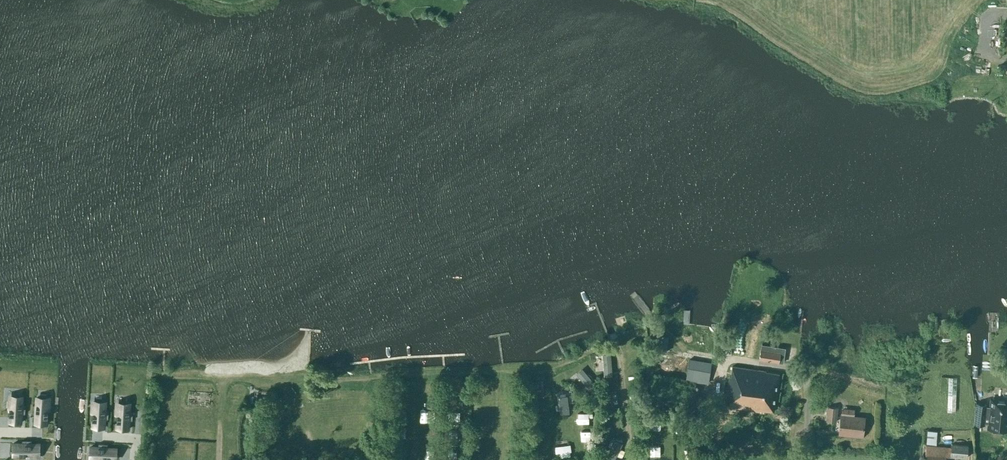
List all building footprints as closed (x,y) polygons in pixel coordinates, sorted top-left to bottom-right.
[(656,330),(656,347),(667,348),(668,331),(656,330)] [(786,347),(761,344),(759,359),(783,363),(786,347)] [(603,350),(604,373),(612,373),(612,350),(603,350)] [(690,358),(687,379),(709,383),(711,364),(702,363),(703,361),(690,358)] [(577,370),(589,384),(595,379),(582,365),(577,370)] [(760,409),(773,411),(779,374),(765,372),(765,371),(732,366),(731,376),(729,376),(725,406),(760,411),(760,409)] [(695,405),(702,407),(704,395),(697,394),(693,394),(695,381),(655,375),(652,395),(692,401),(693,401),(692,405),(695,405)] [(543,394),(541,384),(537,384),(536,378),(532,379),(535,396),(543,394)] [(22,397),(11,396),(10,408),(9,415),(10,415),(9,422),(21,422),(21,413),(25,413),(26,404),(22,404),(22,396),(22,397)] [(48,398),(37,397),(38,397),(37,397),(36,405),(33,404),(32,414),(36,414),(35,423),(47,424),(47,417),(48,411),(47,411),(48,398)] [(1006,430),(1006,401),(1004,400),(1004,401),(998,401),(998,400),(991,399),(990,407),(986,406),(986,404),(976,403),(974,423),(984,424),(984,422),(988,423),(988,428),(1006,430)] [(105,402),(94,401),(93,413),(92,420),(93,420),(92,427),(104,427),(104,418),(108,418),(109,409),(105,409),(105,401),(105,402)] [(129,403),(118,402),(117,415),(116,421),(117,421),(117,428),(128,429),(129,419),(132,420),(133,410),(129,410),(130,403),(129,403)] [(828,406),(826,420),(836,421),(838,407),(828,406)] [(862,435),(864,418),(841,416),(839,433),(862,435)] [(927,430),(926,444),(936,445),(937,430),(927,430)] [(612,459),(619,459),(611,438),(605,441),(612,459)] [(31,440),(22,439),(22,443),(13,443),(13,454),(19,454),(19,455),(26,455),(26,454),(38,455),(38,444),(39,444),(39,443),(31,443),(31,440)] [(108,443),(99,443),(98,446),(91,446),(91,447),(91,457),(103,458),(103,459),(109,459),(110,458),(116,459),(117,447),(108,447),(108,443)] [(945,456),(966,457),(968,445),(952,444),(951,447),(926,445),(926,455),(927,455),(927,459),(945,459),(945,456)] [(544,457),(544,445),(536,445),(536,457),(544,457)]
